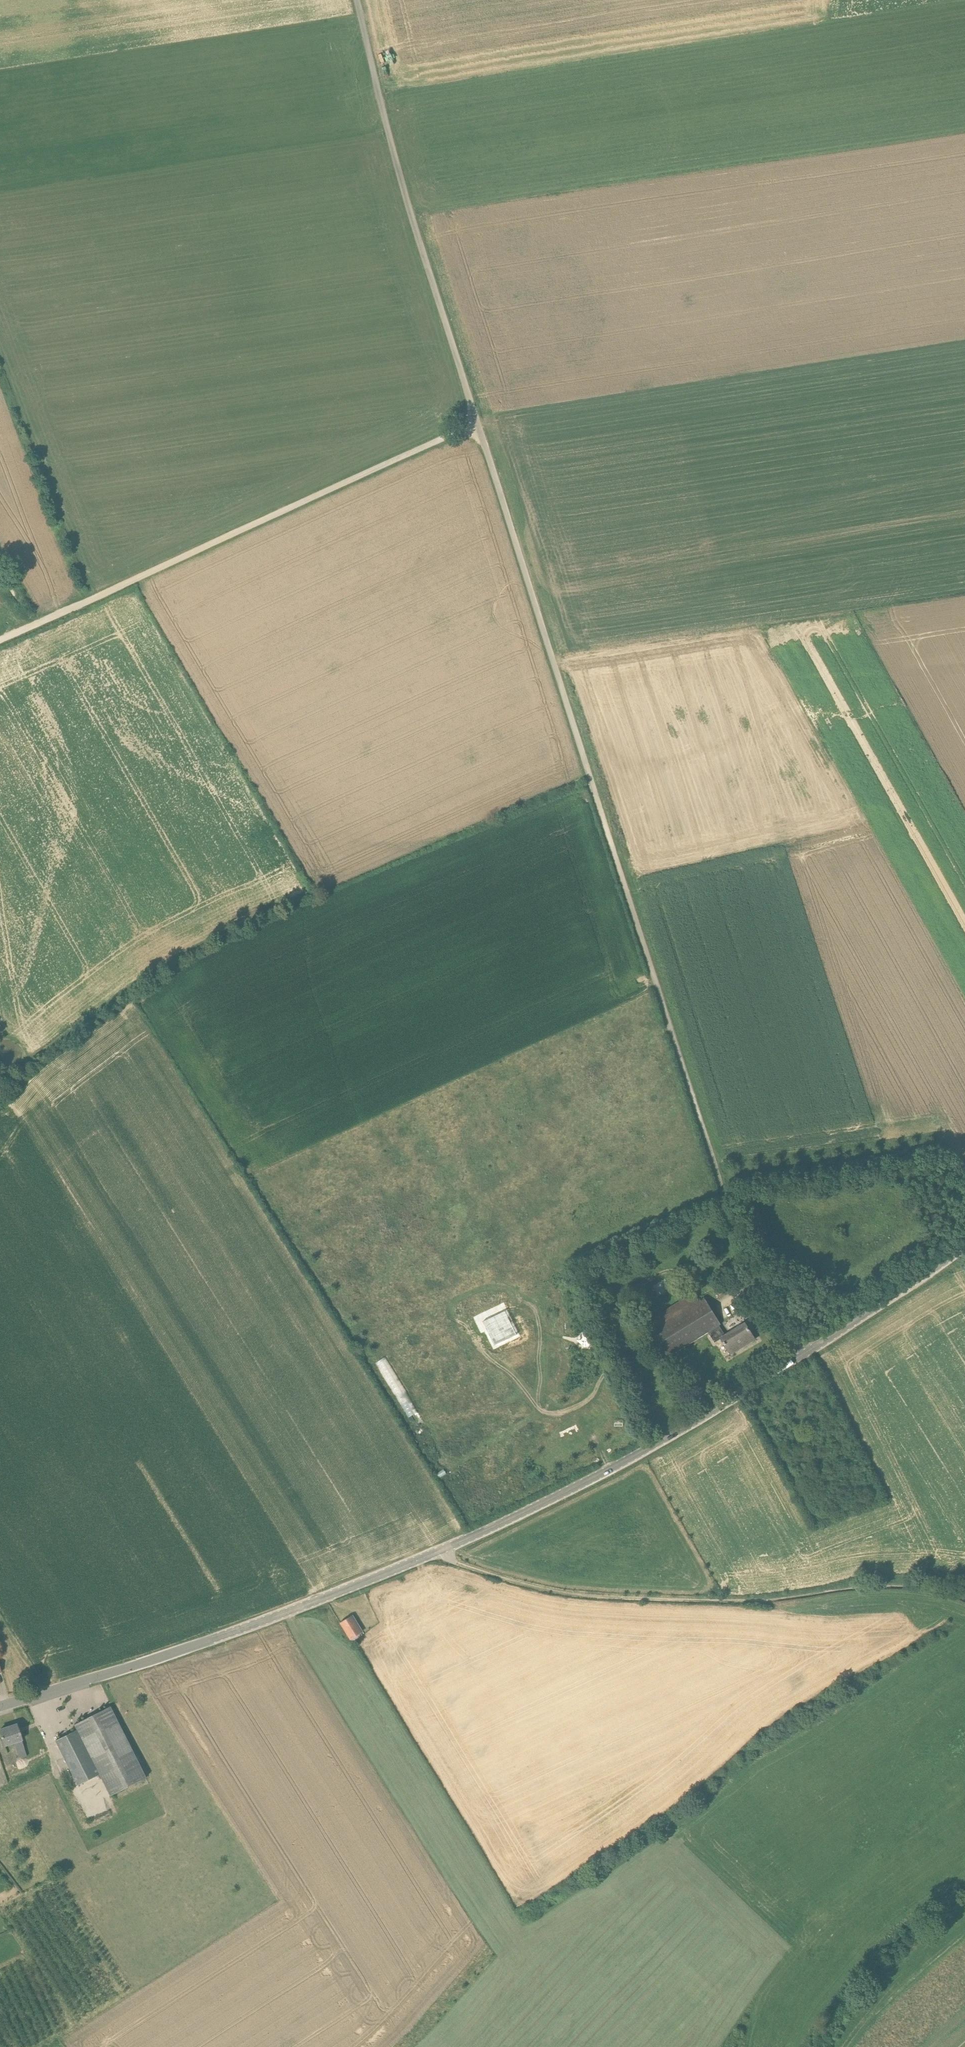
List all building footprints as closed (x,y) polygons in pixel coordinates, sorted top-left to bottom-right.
[(719,1326),(721,1325),(705,1298),(667,1322),(661,1313),(646,1323),(667,1357),(708,1332),(719,1326)] [(711,1338),(712,1338),(715,1343),(721,1339),(731,1354),(755,1339),(745,1324),(726,1336),(719,1326),(708,1332),(711,1337),(711,1338)] [(350,1640),(361,1633),(350,1616),(340,1623),(350,1640)] [(74,1725),(77,1730),(55,1741),(77,1785),(99,1775),(110,1796),(146,1778),(110,1707),(74,1725)] [(22,1741),(22,1740),(20,1735),(21,1735),(20,1732),(19,1733),(19,1730),(17,1725),(16,1725),(0,1730),(0,1732),(5,1747),(14,1744),(19,1759),(27,1757),(22,1741)]
